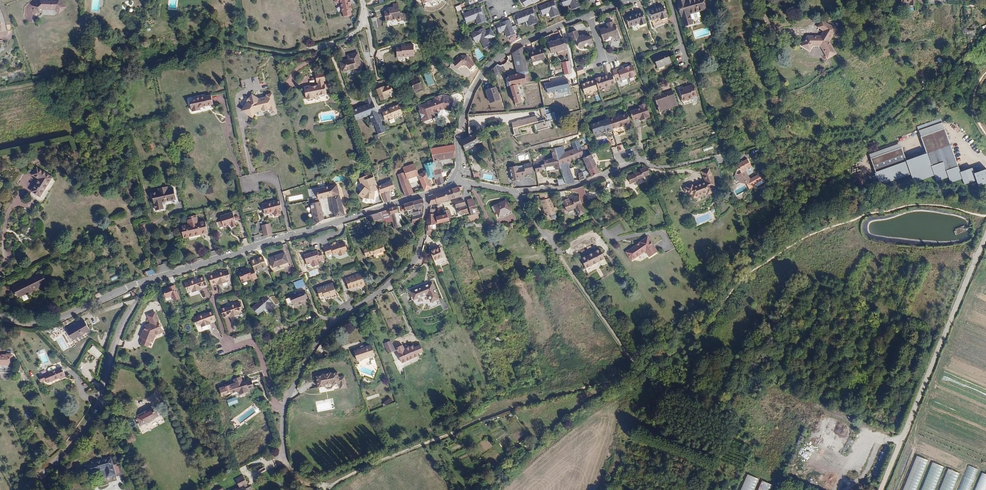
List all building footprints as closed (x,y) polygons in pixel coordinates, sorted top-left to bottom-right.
[(48,8),(46,0),(40,0),(34,5),(40,12),(44,8),(48,8)] [(48,8),(57,9),(60,13),(67,7),(61,0),(58,0),(46,0),(48,8)] [(335,2),(337,3),(340,2),(342,13),(343,12),(344,17),(345,16),(346,17),(349,16),(350,15),(351,15),(350,11),(352,10),(350,0),(335,0),(335,2)] [(570,4),(572,9),(580,6),(577,0),(561,0),(563,6),(570,4)] [(705,8),(703,0),(684,0),(677,2),(684,25),(691,23),(689,14),(699,12),(699,10),(705,8)] [(554,1),(539,7),(542,15),(549,12),(551,17),(559,14),(554,1)] [(389,11),(386,11),(384,11),(386,22),(397,19),(397,21),(403,20),(405,21),(407,20),(406,13),(401,14),(401,11),(399,11),(398,6),(393,7),(388,8),(389,11)] [(668,22),(663,6),(649,11),(654,27),(668,22)] [(486,21),(481,8),(463,15),(466,22),(476,18),(478,24),(486,21)] [(533,10),(515,16),(518,24),(528,20),(530,25),(538,23),(533,10)] [(639,23),(640,26),(646,23),(642,12),(626,17),(629,27),(639,23)] [(509,19),(496,24),(499,32),(504,30),(507,37),(514,34),(509,19)] [(604,28),(600,29),(603,41),(613,38),(614,38),(614,39),(615,39),(616,40),(617,40),(618,40),(619,40),(619,39),(620,39),(616,25),(614,26),(613,21),(606,23),(608,29),(606,30),(606,29),(604,28)] [(812,46),(821,46),(827,58),(835,53),(828,41),(835,29),(822,21),(818,27),(824,31),(821,37),(807,37),(802,46),(809,50),(812,46)] [(475,42),(480,39),(485,48),(492,44),(489,40),(485,32),(483,28),(471,35),(475,42)] [(485,32),(489,40),(495,37),(491,29),(485,32)] [(578,30),(569,33),(571,40),(576,38),(577,41),(580,42),(578,46),(583,49),(585,44),(588,43),(592,47),(595,46),(591,36),(589,36),(585,35),(584,34),(580,36),(578,30)] [(561,31),(551,35),(553,41),(563,37),(561,31)] [(567,49),(564,38),(548,43),(551,53),(567,49)] [(414,56),(413,45),(401,46),(401,47),(396,47),(396,57),(414,56)] [(526,60),(523,47),(513,53),(515,62),(526,60)] [(543,49),(538,50),(538,51),(535,52),(535,51),(530,52),(532,62),(545,59),(543,49)] [(671,63),(667,51),(653,56),(658,68),(671,63)] [(361,67),(357,53),(348,55),(349,60),(340,62),(342,72),(361,67)] [(471,69),(477,64),(468,56),(463,56),(455,64),(459,69),(463,65),(468,65),(471,69)] [(515,62),(518,74),(528,72),(526,60),(515,62)] [(562,62),(565,75),(573,73),(570,61),(562,62)] [(493,69),(495,75),(500,73),(505,70),(503,66),(502,66),(501,66),(500,66),(499,66),(498,65),(493,69)] [(626,78),(636,75),(633,65),(627,67),(627,65),(622,67),(622,69),(619,70),(619,68),(613,70),(615,78),(618,77),(619,81),(621,80),(622,83),(627,81),(626,78)] [(582,66),(577,68),(579,74),(585,72),(582,66)] [(328,87),(327,82),(326,82),(325,79),(327,78),(325,71),(317,73),(319,81),(320,80),(321,83),(312,85),(312,84),(307,86),(307,87),(306,87),(309,97),(310,99),(312,100),(316,99),(317,97),(316,95),(323,93),(323,94),(324,95),(327,94),(328,93),(328,92),(329,91),(328,87)] [(434,84),(430,72),(424,74),(428,86),(434,84)] [(517,85),(531,82),(528,72),(518,74),(508,77),(510,86),(516,103),(522,101),(517,85)] [(601,77),(595,79),(599,89),(612,85),(611,84),(615,83),(612,74),(608,76),(608,74),(604,76),(604,77),(602,78),(601,77)] [(418,77),(410,80),(414,92),(422,89),(418,77)] [(568,78),(545,83),(547,94),(558,91),(559,93),(570,90),(568,78)] [(597,90),(594,80),(589,82),(586,83),(581,84),(585,94),(589,93),(590,94),(593,93),(594,91),(597,90)] [(394,93),(391,85),(384,88),(384,87),(376,90),(381,101),(388,98),(387,95),(394,93)] [(698,101),(694,85),(679,89),(684,105),(698,101)] [(500,100),(496,87),(486,91),(490,103),(500,100)] [(670,108),(678,105),(673,91),(654,97),(660,112),(662,113),(665,106),(666,105),(670,106),(670,108)] [(277,109),(274,94),(269,95),(269,97),(260,99),(254,96),(251,99),(249,101),(250,102),(244,111),(249,114),(249,113),(255,116),(257,112),(272,108),(273,111),(277,109)] [(203,106),(201,96),(194,97),(194,100),(189,101),(191,109),(192,112),(199,110),(199,108),(203,107),(203,106)] [(378,134),(386,132),(370,97),(365,99),(367,105),(368,106),(364,107),(364,106),(353,110),(356,118),(360,116),(360,117),(365,115),(365,116),(369,115),(373,125),(375,125),(378,134)] [(429,102),(427,102),(428,104),(425,105),(425,104),(419,107),(421,110),(420,111),(424,123),(426,122),(426,123),(428,124),(433,122),(434,120),(434,119),(436,119),(434,113),(444,110),(451,111),(454,99),(443,97),(441,98),(437,99),(429,102)] [(402,112),(399,105),(389,109),(389,110),(382,113),(385,120),(392,117),(393,118),(402,114),(402,112)] [(635,124),(638,134),(644,132),(641,124),(651,121),(650,118),(651,118),(648,109),(647,109),(646,106),(641,108),(642,111),(631,115),(634,124),(635,124)] [(549,109),(546,110),(541,111),(544,120),(538,122),(537,116),(521,120),(521,119),(517,120),(517,121),(511,123),(515,137),(521,135),(520,129),(534,125),(536,132),(552,127),(550,121),(556,119),(554,113),(551,114),(549,109)] [(612,128),(614,135),(619,133),(617,126),(620,125),(620,126),(625,124),(625,123),(630,122),(627,112),(609,118),(612,128)] [(612,128),(609,118),(608,116),(606,116),(604,119),(596,122),(595,124),(591,125),(594,133),(603,130),(603,129),(605,128),(606,131),(612,128)] [(917,127),(927,155),(906,163),(900,144),(869,155),(880,187),(910,176),(914,183),(934,177),(937,183),(948,179),(951,184),(962,181),(964,186),(976,182),(979,189),(985,186),(985,172),(975,176),(972,170),(960,174),(941,118),(917,127)] [(468,127),(469,137),(476,134),(477,133),(475,126),(468,127)] [(469,137),(462,141),(465,151),(480,143),(476,134),(469,137)] [(562,146),(555,148),(557,155),(560,165),(561,169),(564,178),(566,184),(566,185),(574,183),(574,181),(568,162),(585,156),(585,157),(588,156),(584,146),(580,147),(578,141),(572,143),(574,149),(565,153),(562,146)] [(435,168),(432,169),(433,173),(441,170),(443,170),(441,160),(455,158),(454,145),(430,150),(435,168)] [(561,169),(560,165),(557,155),(555,148),(551,149),(553,159),(544,161),(544,162),(540,162),(541,164),(534,165),(536,173),(543,171),(542,168),(545,167),(545,168),(546,167),(555,166),(556,168),(556,170),(561,169)] [(466,153),(470,165),(475,163),(471,151),(466,153)] [(597,167),(591,155),(588,156),(585,157),(583,158),(585,164),(588,170),(597,167)] [(738,175),(743,183),(745,182),(749,189),(754,186),(753,185),(764,179),(761,173),(750,179),(747,173),(744,172),(745,170),(751,166),(747,159),(738,164),(736,174),(738,175)] [(397,174),(405,196),(413,194),(410,184),(408,179),(418,176),(420,181),(424,191),(432,187),(428,179),(426,170),(422,171),(423,173),(418,175),(414,164),(403,168),(405,172),(397,174)] [(531,164),(523,166),(525,174),(532,172),(532,171),(531,164)] [(517,167),(509,168),(512,182),(520,180),(519,177),(525,176),(525,174),(523,166),(517,167)] [(591,177),(600,174),(597,167),(588,170),(586,171),(578,174),(579,181),(584,179),(584,176),(590,173),(591,177)] [(638,180),(651,175),(648,167),(646,167),(639,170),(640,172),(628,177),(631,184),(638,181),(638,180)] [(40,197),(52,178),(36,168),(32,175),(39,179),(31,192),(40,197)] [(432,169),(426,170),(428,179),(434,177),(433,173),(432,169)] [(707,193),(707,194),(714,192),(712,187),(715,186),(713,181),(714,181),(709,169),(702,172),(706,182),(693,187),(692,185),(686,187),(690,196),(691,195),(693,199),(707,193)] [(436,179),(438,184),(438,185),(444,183),(441,170),(433,173),(434,177),(435,180),(436,179)] [(740,183),(743,183),(738,175),(736,174),(735,175),(740,183)] [(408,179),(410,184),(420,181),(418,176),(408,179)] [(377,186),(374,177),(369,179),(368,178),(367,178),(363,177),(362,177),(360,181),(360,183),(362,183),(364,188),(361,194),(361,197),(364,199),(373,200),(374,191),(379,190),(377,186)] [(382,193),(385,203),(391,201),(388,191),(395,188),(394,186),(388,187),(386,183),(377,186),(379,190),(380,193),(382,193)] [(337,184),(330,186),(332,196),(331,197),(335,217),(336,217),(345,215),(337,184)] [(316,190),(318,198),(318,199),(322,199),(328,197),(331,197),(332,196),(330,186),(316,190)] [(451,189),(455,198),(462,196),(460,190),(462,190),(462,187),(459,187),(459,186),(451,189)] [(176,199),(173,188),(167,190),(167,187),(158,189),(159,192),(152,193),(154,204),(155,204),(156,211),(164,209),(162,202),(176,199)] [(582,194),(581,187),(576,188),(571,189),(571,191),(579,193),(579,199),(578,196),(572,199),(572,201),(570,202),(568,199),(562,202),(565,207),(561,209),(563,215),(568,213),(567,213),(573,210),(573,211),(576,209),(580,216),(586,214),(581,204),(588,201),(585,194),(582,194)] [(445,190),(448,200),(455,198),(451,189),(445,190)] [(435,203),(448,200),(445,190),(434,194),(429,205),(435,203)] [(549,192),(539,193),(541,201),(548,221),(557,218),(555,211),(558,210),(556,205),(553,205),(551,198),(550,192),(549,192)] [(419,214),(423,213),(424,205),(423,198),(412,201),(414,208),(412,214),(412,216),(419,214)] [(472,198),(467,200),(469,207),(476,205),(472,198)] [(511,211),(506,199),(493,205),(499,216),(511,211)] [(266,203),(262,204),(265,215),(269,214),(273,213),(274,217),(281,215),(280,211),(282,210),(279,200),(266,203)] [(456,202),(455,203),(458,216),(461,215),(461,214),(468,212),(464,200),(456,202)] [(408,215),(412,213),(414,208),(412,201),(404,204),(405,211),(407,210),(408,215)] [(310,204),(315,225),(323,220),(323,221),(324,220),(319,202),(310,204)] [(476,205),(469,207),(471,215),(478,213),(479,213),(476,205)] [(390,214),(397,212),(398,212),(396,206),(389,208),(389,209),(390,214)] [(235,221),(242,218),(240,210),(220,216),(221,221),(223,226),(223,227),(230,225),(231,228),(237,226),(235,221)] [(380,211),(368,216),(370,222),(383,218),(380,211)] [(394,228),(401,226),(397,212),(390,214),(392,219),(394,228)] [(448,218),(446,212),(443,213),(443,214),(438,216),(439,218),(436,219),(437,223),(448,220),(448,218)] [(412,223),(422,220),(423,213),(419,214),(412,216),(412,223)] [(464,216),(465,220),(465,222),(466,222),(472,220),(479,219),(478,213),(471,215),(464,216)] [(207,232),(205,221),(198,222),(196,215),(187,218),(189,224),(186,225),(185,224),(182,224),(182,226),(181,226),(183,238),(207,232)] [(428,219),(427,219),(425,229),(426,234),(430,235),(431,230),(432,230),(430,225),(435,224),(437,223),(436,219),(435,219),(434,217),(428,219)] [(262,225),(264,236),(272,234),(269,223),(262,225)] [(966,231),(964,226),(955,229),(956,231),(954,231),(956,235),(966,231)] [(640,243),(626,252),(632,260),(646,251),(650,257),(658,252),(648,237),(640,242),(640,243)] [(323,248),(325,254),(333,252),(333,254),(338,252),(339,255),(344,253),(344,251),(347,250),(344,242),(339,244),(338,242),(336,243),(333,244),(330,245),(330,246),(323,248)] [(385,250),(382,243),(363,249),(366,256),(385,250)] [(439,247),(429,251),(433,260),(443,256),(439,247)] [(605,259),(600,249),(581,259),(586,268),(605,259)] [(324,259),(321,252),(318,253),(317,251),(304,255),(307,265),(311,263),(312,267),(318,265),(317,261),(324,259)] [(272,267),(283,263),(288,262),(284,252),(269,258),(272,267)] [(254,261),(250,262),(254,274),(265,269),(262,260),(260,259),(257,260),(257,261),(254,262),(254,261)] [(218,279),(219,282),(225,280),(224,278),(227,277),(226,273),(228,273),(226,268),(222,270),(221,268),(216,270),(216,271),(213,272),(207,274),(209,283),(216,281),(215,280),(218,279)] [(251,281),(256,280),(252,268),(247,269),(246,268),(240,270),(241,272),(237,273),(240,283),(251,280),(251,281)] [(365,286),(361,273),(345,278),(345,279),(340,281),(344,292),(348,291),(346,284),(347,284),(349,289),(360,286),(360,287),(365,286)] [(18,298),(47,284),(42,274),(34,278),(34,277),(13,287),(14,288),(13,289),(18,298)] [(198,285),(199,286),(205,284),(202,276),(196,278),(193,279),(193,278),(187,280),(187,281),(182,282),(184,287),(186,286),(187,290),(190,289),(191,291),(196,289),(195,286),(198,285)] [(305,285),(302,279),(293,282),(296,289),(305,285)] [(432,282),(410,291),(413,299),(427,293),(430,302),(439,298),(432,282)] [(323,293),(323,295),(324,297),(330,295),(331,298),(337,296),(332,283),(316,288),(318,295),(323,293)] [(180,298),(175,285),(163,290),(166,297),(172,295),(174,301),(180,298)] [(307,298),(304,290),(290,296),(293,304),(307,298)] [(274,305),(278,302),(277,300),(276,297),(275,296),(274,296),(273,296),(272,296),(271,297),(270,297),(269,298),(266,295),(252,307),(257,314),(262,310),(265,307),(269,312),(275,306),(274,305)] [(232,313),(233,317),(239,315),(238,312),(241,312),(240,308),(241,307),(240,303),(235,304),(235,303),(229,305),(230,306),(227,307),(220,309),(223,317),(229,315),(229,314),(232,313)] [(154,311),(147,314),(150,321),(151,322),(149,322),(143,343),(146,344),(148,344),(149,340),(152,341),(155,333),(163,330),(154,311)] [(208,321),(209,322),(215,320),(212,312),(206,314),(203,315),(202,314),(197,315),(197,317),(192,318),(194,323),(196,322),(197,326),(200,325),(200,327),(206,325),(205,322),(208,321)] [(72,340),(90,330),(84,320),(67,330),(72,340)] [(142,343),(143,343),(149,322),(145,324),(146,326),(145,329),(143,328),(140,336),(143,337),(141,341),(142,343)] [(396,351),(391,341),(384,344),(387,351),(388,350),(390,354),(396,351)] [(374,353),(370,343),(357,347),(361,357),(374,353)] [(401,361),(402,363),(418,355),(417,353),(423,350),(419,344),(414,347),(413,344),(409,346),(404,348),(402,345),(396,349),(397,352),(401,361)] [(102,354),(93,346),(89,350),(98,358),(102,354)] [(12,355),(0,355),(0,364),(12,365),(12,355)] [(50,372),(55,379),(60,377),(60,379),(66,377),(61,367),(50,372)] [(47,382),(55,379),(50,372),(44,374),(47,382)] [(323,375),(316,376),(318,387),(325,386),(325,387),(327,389),(332,388),(333,386),(333,384),(340,383),(339,380),(339,377),(338,372),(331,373),(331,372),(323,374),(323,375)] [(229,386),(229,387),(230,390),(231,393),(238,391),(239,395),(245,393),(245,394),(249,393),(248,390),(253,388),(251,381),(246,382),(245,380),(241,381),(239,382),(237,378),(232,379),(234,384),(229,386)] [(227,400),(229,406),(239,403),(237,397),(227,400)] [(153,419),(159,416),(154,407),(146,411),(134,417),(140,426),(145,423),(146,424),(154,420),(153,419)] [(123,410),(116,414),(119,420),(126,417),(123,410)] [(472,430),(474,435),(482,431),(480,426),(472,430)] [(489,440),(481,445),(485,451),(492,446),(489,440)] [(921,446),(903,489),(985,489),(985,474),(921,446)] [(118,468),(116,463),(112,464),(110,457),(92,462),(93,463),(85,465),(88,473),(104,469),(107,477),(115,475),(114,469),(118,468)] [(774,486),(747,475),(741,489),(773,489),(774,486)] [(237,483),(239,487),(240,487),(241,488),(238,489),(237,488),(233,489),(252,489),(250,486),(248,487),(246,488),(244,485),(246,484),(247,483),(245,478),(237,483)]
